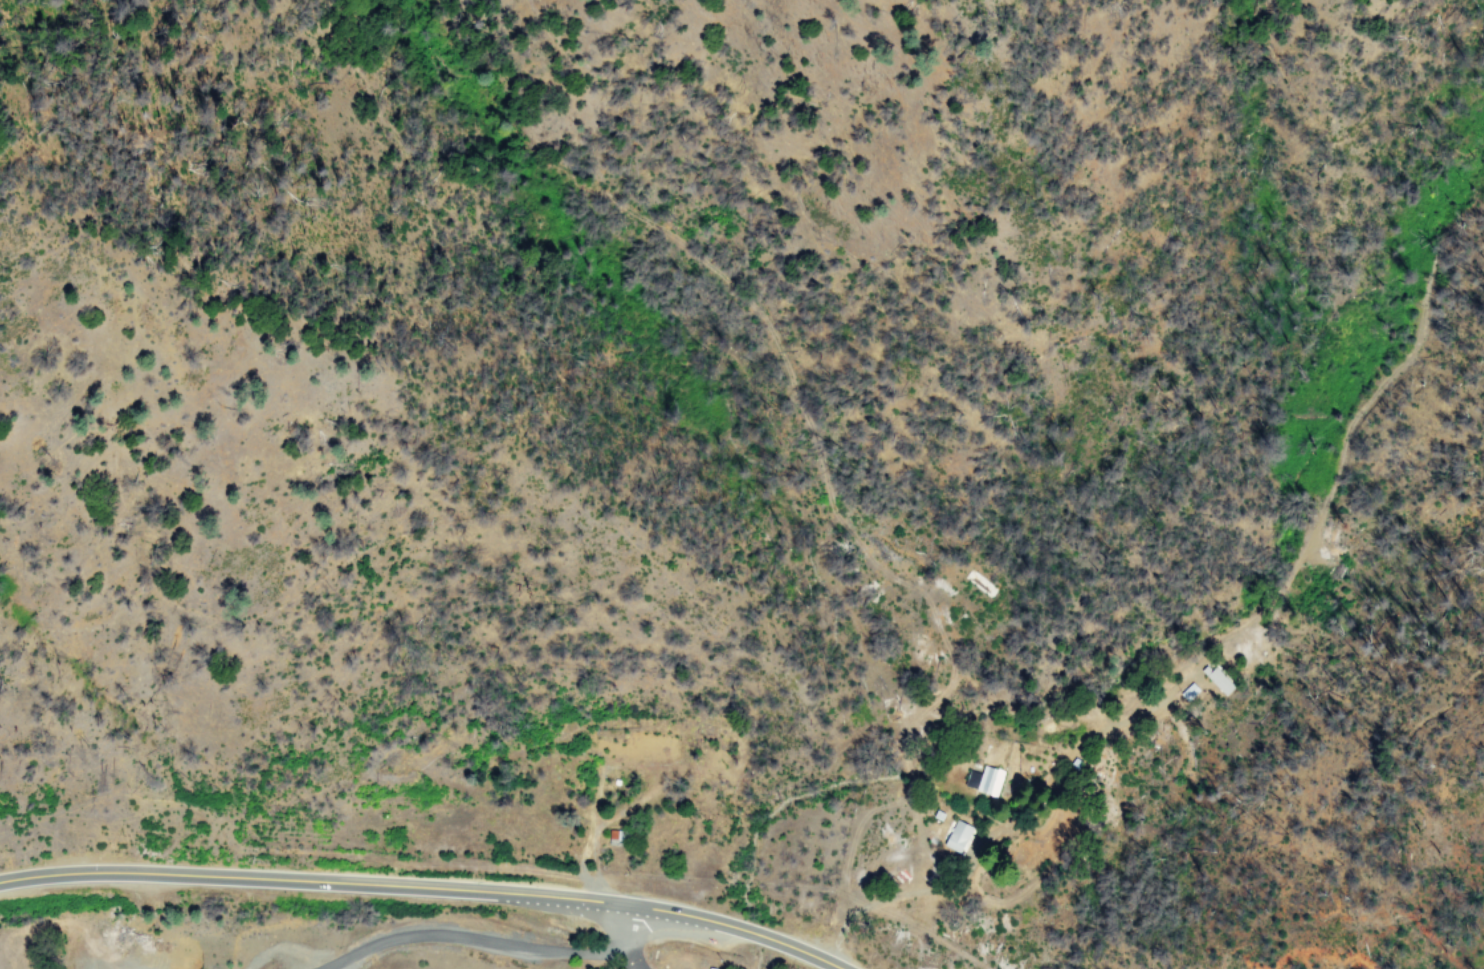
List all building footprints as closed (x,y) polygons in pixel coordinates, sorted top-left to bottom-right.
[(1217,667),(1210,672),(1206,667),(1202,670),(1223,697),(1233,689),(1217,667)] [(1200,690),(1192,682),(1180,694),(1188,702),(1200,690)] [(965,789),(997,796),(1003,770),(983,766),(981,774),(969,771),(965,789)] [(944,846),(961,853),(973,828),(956,820),(944,846)]
